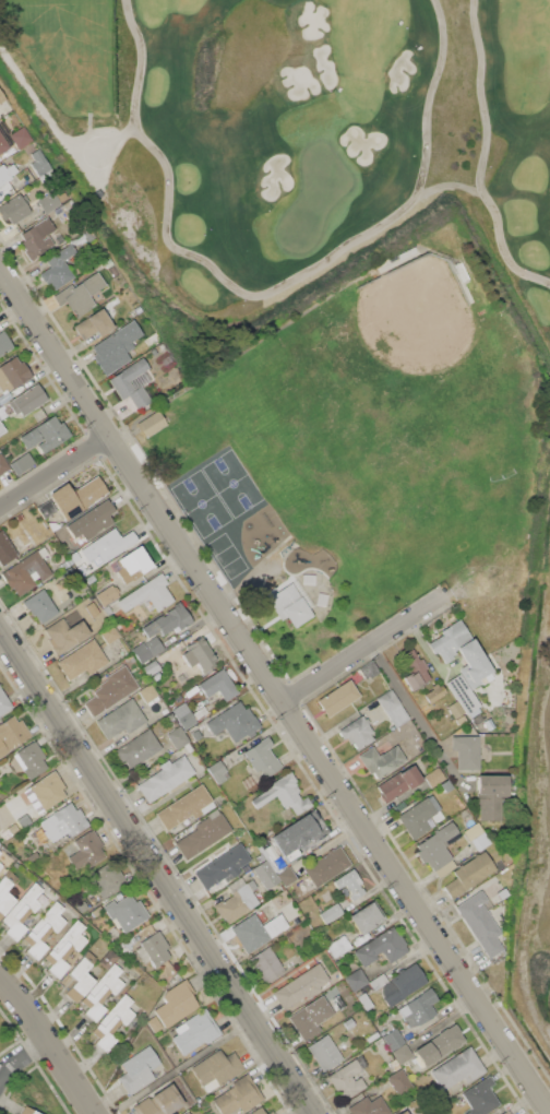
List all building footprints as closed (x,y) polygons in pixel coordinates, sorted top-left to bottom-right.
[(10,134),(23,126),(32,141),(19,149),(10,134)] [(9,146),(0,152),(0,133),(9,146)] [(26,155),(40,179),(51,172),(37,149),(26,155)] [(11,178),(0,185),(0,165),(2,164),(11,178)] [(36,200),(52,190),(61,203),(45,214),(36,200)] [(3,221),(0,215),(0,206),(20,192),(32,210),(11,224),(8,217),(3,221)] [(48,216),(56,228),(41,238),(41,240),(49,235),(55,244),(48,248),(49,249),(31,261),(23,251),(25,250),(20,242),(24,240),(20,235),(48,216)] [(74,276),(53,289),(49,282),(45,284),(38,274),(49,266),(45,260),(69,245),(74,252),(63,259),(74,276)] [(96,272),(105,284),(88,295),(95,305),(75,318),(65,301),(59,306),(52,296),(68,285),(70,288),(96,272)] [(100,308),(113,328),(99,336),(95,331),(82,340),(73,327),(100,308)] [(14,346),(0,355),(0,332),(3,330),(14,346)] [(106,375),(93,355),(96,353),(92,347),(118,330),(124,340),(120,344),(130,359),(106,375)] [(3,394),(0,389),(0,366),(15,356),(21,363),(23,362),(33,376),(3,394)] [(108,379),(142,357),(150,368),(130,381),(135,389),(142,384),(152,400),(136,410),(128,396),(122,400),(108,379)] [(37,383),(48,399),(22,416),(20,412),(15,414),(8,402),(37,383)] [(145,437),(138,425),(159,411),(164,418),(167,417),(169,422),(145,437)] [(20,438),(53,415),(59,423),(62,420),(72,435),(43,454),(37,446),(44,440),(43,439),(27,449),(20,438)] [(9,464),(27,451),(35,463),(16,475),(9,464)] [(10,469),(0,475),(0,453),(10,469)] [(97,475),(108,491),(85,507),(86,508),(65,521),(49,495),(67,483),(72,493),(97,475)] [(37,508),(49,499),(57,510),(44,519),(37,508)] [(67,525),(107,499),(115,511),(109,514),(115,522),(104,530),(101,528),(95,532),(96,534),(85,542),(80,534),(74,537),(67,525)] [(104,562),(98,555),(87,562),(80,550),(115,528),(120,537),(131,530),(138,541),(104,562)] [(1,567),(0,565),(0,530),(1,530),(17,555),(13,558),(1,567)] [(17,533),(22,530),(27,537),(23,540),(17,533)] [(27,538),(32,536),(36,543),(33,546),(27,538)] [(22,542),(26,540),(31,546),(26,548),(22,542)] [(141,545),(154,565),(150,567),(151,569),(132,581),(131,579),(124,583),(117,571),(123,567),(118,559),(141,545)] [(1,573),(36,550),(43,547),(48,554),(41,558),(51,574),(40,582),(34,571),(28,574),(35,585),(17,596),(12,588),(10,589),(4,580),(5,579),(1,573)] [(160,573),(167,583),(164,585),(174,601),(156,613),(146,597),(124,612),(117,601),(160,573)] [(95,595),(111,584),(112,586),(115,585),(119,592),(117,594),(119,596),(103,606),(95,595)] [(22,602),(43,589),(58,612),(40,623),(35,614),(33,616),(28,608),(27,609),(22,602)] [(282,608),(300,597),(312,615),(294,627),(282,608)] [(142,628),(160,616),(162,617),(167,614),(166,613),(176,606),(175,604),(180,601),(193,621),(179,630),(177,626),(162,636),(158,630),(147,638),(142,628)] [(45,629),(62,617),(69,627),(80,620),(88,635),(56,655),(50,648),(52,647),(48,640),(50,638),(45,629)] [(458,619),(470,638),(471,638),(492,669),(491,671),(493,675),(470,690),(480,706),(478,708),(480,711),(470,718),(468,713),(467,714),(446,683),(459,673),(459,667),(465,664),(455,649),(454,650),(456,653),(452,656),(453,657),(443,664),(435,652),(432,654),(427,645),(442,635),(441,631),(458,619)] [(99,631),(111,624),(120,637),(107,644),(99,631)] [(143,644),(155,636),(164,650),(152,657),(143,644)] [(186,647),(202,636),(217,660),(214,662),(215,665),(202,674),(195,663),(189,667),(180,654),(188,649),(186,647)] [(93,639),(108,662),(88,675),(85,669),(68,680),(57,662),(93,639)] [(152,657),(142,664),(132,649),(142,642),(143,644),(152,657)] [(410,690),(402,676),(409,671),(400,656),(411,649),(418,660),(420,659),(427,667),(425,669),(430,678),(410,690)] [(142,667),(154,659),(160,668),(148,677),(142,667)] [(359,668),(371,661),(379,673),(370,678),(369,676),(366,678),(359,668)] [(139,687),(93,716),(84,703),(95,696),(93,692),(100,687),(98,685),(107,679),(105,677),(123,665),(139,687)] [(223,667),(238,691),(225,701),(217,690),(206,697),(198,685),(223,667)] [(316,701),(349,679),(359,696),(327,716),(316,701)] [(146,702),(138,690),(150,684),(157,695),(146,702)] [(440,685),(445,694),(429,703),(425,696),(432,690),(431,687),(435,684),(438,687),(440,685)] [(13,707),(0,715),(0,687),(13,707)] [(376,698),(391,689),(410,718),(395,727),(376,698)] [(95,721),(131,698),(146,722),(128,734),(123,728),(107,739),(95,721)] [(205,722),(239,701),(244,710),(248,708),(252,715),(253,714),(261,726),(235,743),(225,727),(214,735),(205,722)] [(447,707),(456,701),(464,713),(463,714),(466,720),(458,725),(447,707)] [(171,710),(183,702),(196,722),(184,731),(171,710)] [(338,731),(362,714),(364,718),(367,716),(370,722),(368,723),(373,731),(370,733),(373,738),(358,749),(352,742),(350,744),(346,737),(343,739),(338,731)] [(9,752),(0,758),(0,724),(13,715),(16,722),(21,719),(31,735),(8,750),(9,752)] [(166,734),(179,725),(189,740),(176,749),(166,734)] [(113,750),(148,728),(160,748),(129,769),(125,762),(123,765),(113,750)] [(242,752),(267,736),(273,744),(267,748),(274,757),(275,757),(282,767),(265,778),(260,769),(255,771),(242,752)] [(478,736),(479,768),(457,768),(456,750),(454,750),(454,749),(453,749),(453,747),(452,747),(451,736),(478,736)] [(34,740),(45,758),(41,760),(46,768),(28,780),(23,771),(15,772),(9,762),(12,755),(34,740)] [(358,756),(371,746),(378,756),(382,752),(383,754),(396,745),(407,760),(376,780),(372,772),(370,774),(358,756)] [(148,803),(138,785),(160,770),(158,766),(167,760),(170,763),(183,755),(194,772),(148,803)] [(206,768),(218,760),(229,777),(218,784),(206,768)] [(376,786),(397,773),(412,763),(423,779),(384,804),(379,796),(382,794),(376,786)] [(423,775),(438,767),(445,778),(431,787),(423,775)] [(53,770),(64,787),(61,791),(65,797),(44,811),(34,796),(35,796),(28,786),(53,770)] [(251,799),(271,787),(268,785),(290,771),(297,781),(294,782),(300,791),(297,793),(301,799),(307,796),(312,806),(306,810),(304,808),(296,815),(289,805),(284,808),(276,795),(256,808),(251,799)] [(241,780),(249,774),(256,786),(249,792),(241,780)] [(476,774),(507,774),(507,796),(500,796),(500,820),(480,820),(480,807),(477,807),(476,774)] [(155,813),(201,783),(213,801),(212,802),(215,806),(194,819),(191,815),(167,830),(155,813)] [(397,816),(426,797),(435,811),(425,819),(430,828),(412,840),(397,816)] [(39,822),(70,802),(75,810),(79,808),(89,825),(70,837),(68,832),(52,842),(39,822)] [(313,808),(328,832),(311,843),(303,832),(291,840),(284,828),(313,808)] [(187,860),(175,842),(196,829),(194,826),(207,817),(210,820),(220,813),(231,830),(187,860)] [(416,845),(452,821),(459,834),(442,845),(456,866),(438,878),(427,862),(423,864),(416,852),(419,850),(416,845)] [(464,831),(479,821),(492,841),(476,852),(464,831)] [(8,828),(14,823),(19,830),(11,834),(8,828)] [(74,841),(93,829),(101,842),(96,845),(104,856),(87,867),(82,860),(72,866),(67,857),(80,850),(74,841)] [(195,873),(239,843),(250,860),(238,867),(240,872),(226,881),(223,877),(205,888),(195,873)] [(277,857),(298,843),(306,854),(285,868),(277,857)] [(351,865),(315,888),(303,869),(327,853),(326,852),(331,849),(332,850),(338,845),(351,865)] [(453,872),(485,851),(497,868),(451,899),(443,886),(457,877),(453,872)] [(252,868),(266,860),(280,881),(266,890),(252,868)] [(87,875),(105,864),(120,888),(103,899),(87,875)] [(277,874),(289,866),(298,879),(285,887),(277,874)] [(352,868),(364,886),(362,888),(366,892),(351,901),(348,894),(350,893),(344,885),(337,889),(333,881),(352,868)] [(15,901),(0,918),(0,878),(8,869),(17,877),(4,891),(15,901)] [(228,923),(224,916),(220,919),(212,906),(222,900),(223,902),(232,896),(230,892),(252,879),(258,887),(251,891),(259,903),(228,923)] [(34,882),(43,890),(34,899),(40,904),(33,912),(31,911),(20,923),(26,928),(15,941),(5,932),(9,927),(0,920),(34,882)] [(455,906),(481,889),(487,899),(482,903),(501,933),(495,937),(503,949),(489,958),(455,906)] [(103,906),(113,900),(115,903),(130,893),(134,901),(138,899),(148,916),(123,933),(113,919),(111,920),(103,906)] [(348,916),(373,899),(385,917),(360,934),(348,916)] [(22,939),(55,901),(63,909),(58,914),(65,922),(55,933),(51,929),(41,943),(47,947),(36,959),(26,950),(29,946),(22,939)] [(77,904),(83,901),(88,908),(82,912),(77,904)] [(319,913),(336,902),(343,912),(325,924),(319,913)] [(231,927),(253,913),(262,925),(274,917),(283,931),(248,952),(231,927)] [(43,958),(76,920),(84,926),(79,933),(86,939),(76,951),(72,948),(62,960),(68,965),(57,977),(47,969),(50,964),(43,958)] [(352,951),(392,926),(398,935),(399,934),(406,943),(404,944),(408,950),(388,963),(381,951),(375,955),(378,958),(363,967),(352,951)] [(140,943),(158,931),(168,947),(165,949),(170,958),(155,968),(140,943)] [(343,934),(351,948),(335,958),(326,945),(343,934)] [(268,946),(286,971),(267,983),(250,958),(268,946)] [(98,962),(109,949),(118,957),(107,970),(98,962)] [(68,973),(87,950),(96,958),(83,972),(94,981),(74,1004),(64,994),(75,981),(68,973)] [(428,982),(390,1008),(382,997),(381,995),(381,993),(381,989),(383,986),(392,981),(391,979),(414,962),(428,982)] [(81,1000),(113,963),(121,970),(116,976),(123,983),(113,995),(110,992),(99,1004),(106,1009),(94,1023),(83,1014),(88,1008),(81,1000)] [(273,993),(319,963),(330,980),(320,986),(322,989),(307,999),(304,996),(284,1010),(273,993)] [(344,977),(358,968),(368,982),(354,992),(344,977)] [(369,983),(383,973),(388,981),(374,991),(369,983)] [(166,1029),(154,1010),(166,1003),(163,997),(166,992),(186,979),(195,994),(192,996),(200,1007),(166,1029)] [(430,987),(438,999),(430,1004),(437,1015),(420,1026),(408,1028),(402,1018),(410,1012),(405,1004),(422,993),(421,993),(430,987)] [(358,997),(364,993),(373,1006),(367,1010),(358,997)] [(91,1032),(124,994),(132,1002),(127,1008),(134,1015),(124,1026),(121,1022),(110,1034),(117,1041),(105,1054),(94,1044),(99,1039),(91,1032)] [(304,1041),(289,1017),(306,1007),(312,1017),(316,1014),(322,1022),(318,1026),(321,1031),(304,1041)] [(175,1029),(205,1009),(222,1034),(205,1045),(204,1042),(182,1056),(171,1039),(178,1034),(175,1029)] [(344,1022),(350,1018),(355,1024),(348,1029),(344,1022)] [(412,1051),(439,1034),(438,1033),(446,1028),(446,1029),(454,1023),(465,1041),(459,1043),(461,1044),(452,1051),(451,1050),(423,1067),(412,1051)] [(392,1051),(382,1036),(395,1028),(405,1043),(392,1051)] [(307,1046),(326,1034),(343,1059),(323,1071),(307,1046)] [(405,1043),(412,1056),(400,1064),(392,1051),(405,1043)] [(120,1064),(148,1045),(160,1064),(148,1070),(155,1080),(129,1097),(116,1078),(125,1071),(120,1064)] [(431,1071),(469,1046),(486,1070),(467,1082),(463,1077),(443,1090),(431,1071)] [(192,1068),(220,1050),(225,1057),(232,1052),(244,1070),(219,1087),(218,1086),(208,1092),(192,1068)] [(327,1077),(355,1058),(362,1069),(350,1076),(354,1081),(360,1077),(366,1087),(344,1102),(327,1077)] [(390,1062),(395,1058),(400,1067),(395,1070),(390,1062)] [(386,1076),(395,1094),(411,1087),(402,1068),(386,1076)] [(239,1107),(228,1113),(221,1113),(212,1100),(234,1086),(231,1083),(248,1074),(264,1100),(243,1113),(239,1107)] [(500,1104),(485,1113),(464,1113),(471,1110),(462,1093),(489,1076),(494,1082),(488,1087),(500,1104)] [(184,1104),(170,1113),(137,1113),(132,1106),(147,1097),(148,1098),(170,1083),(184,1104)] [(391,1113),(389,1113),(349,1113),(346,1109),(366,1097),(370,1102),(380,1097),(391,1113)] [(25,1105),(39,1113),(20,1113),(25,1105)]
